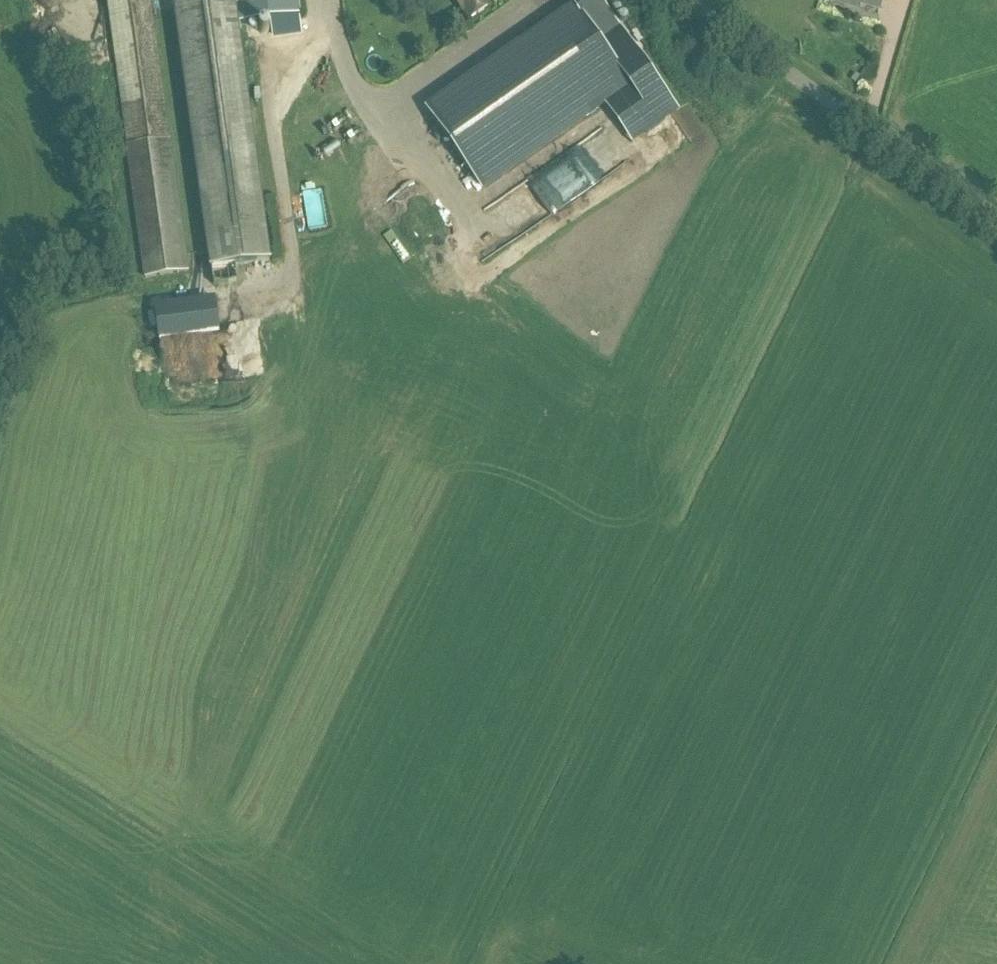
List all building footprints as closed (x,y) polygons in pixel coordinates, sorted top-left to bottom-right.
[(153,0),(108,0),(147,277),(191,271),(153,0)] [(214,268),(273,260),(239,22),(302,13),(300,0),(176,0),(214,268)] [(434,120),(482,188),(610,99),(650,153),(689,126),(601,0),(571,0),(583,17),(434,120)] [(469,19),(488,5),(485,1),(487,0),(456,0),(469,19)] [(829,1),(849,6),(850,4),(878,12),(881,0),(830,0),(829,1)]
